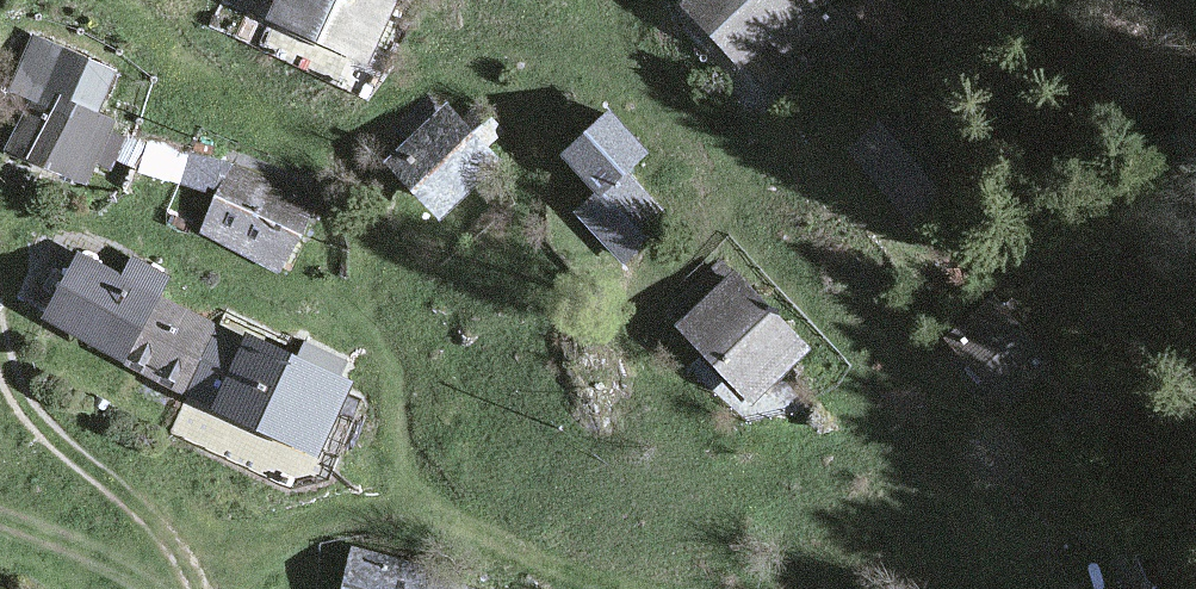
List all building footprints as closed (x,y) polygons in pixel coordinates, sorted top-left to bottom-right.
[(372,74),(404,0),(283,0),(270,31),(372,74)] [(683,13),(750,70),(768,49),(786,65),(842,0),(694,0),(683,13)] [(124,85),(32,41),(7,93),(28,104),(2,158),(93,201),(126,132),(106,123),(124,85)] [(502,137),(476,112),(460,128),(444,112),(386,171),(443,227),(502,167),(487,152),(502,137)] [(651,161),(612,122),(566,167),(597,198),(574,221),(627,274),(675,226),(630,181),(651,161)] [(320,205),(234,168),(203,242),(289,278),(320,205)] [(48,338),(222,420),(257,346),(83,265),(48,338)] [(772,325),(734,286),(682,335),(759,415),(811,366),(792,346),(798,340),(778,319),(772,325)] [(321,466),(356,393),(257,346),(222,420),(321,466)] [(361,554),(349,588),(461,588),(361,554)]
